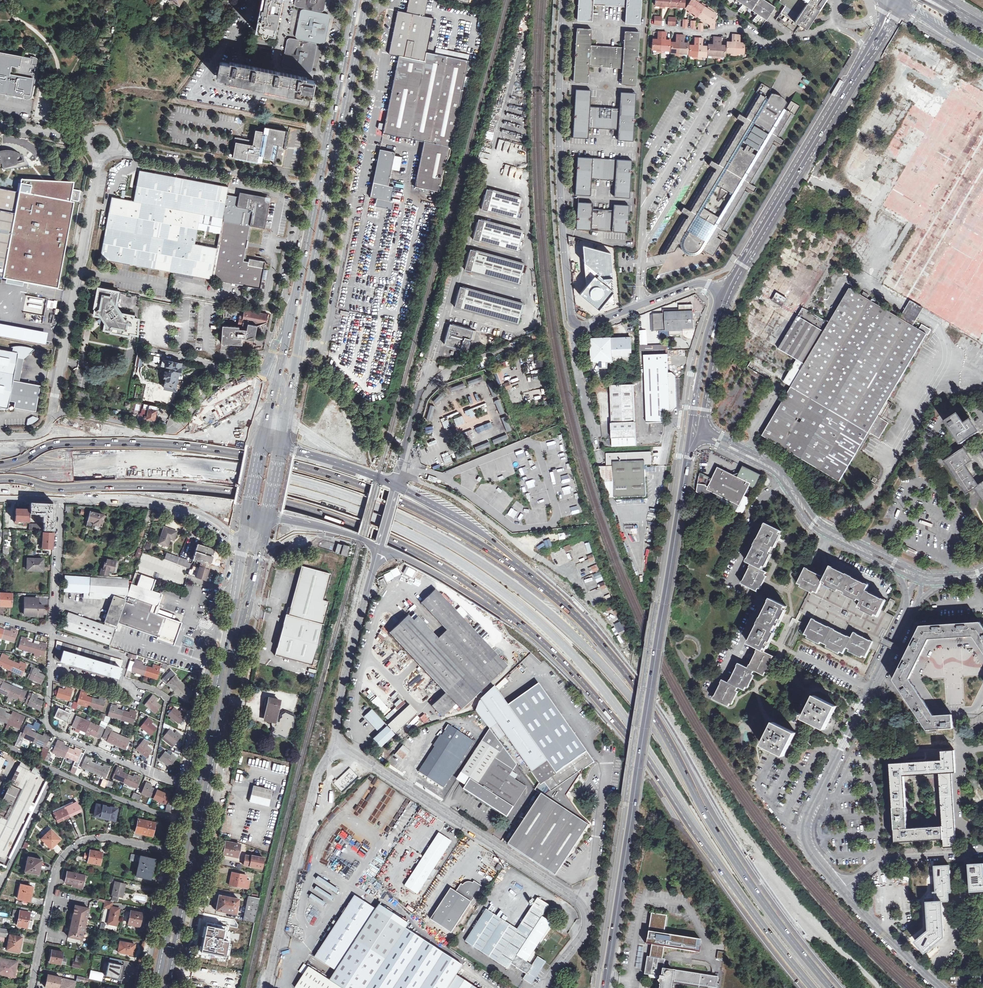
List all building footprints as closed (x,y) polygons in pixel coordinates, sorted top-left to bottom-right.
[(282,0),(262,0),(255,31),(275,35),(282,0)] [(297,4),(298,5),(321,9),(322,8),(324,0),(298,0),(297,4)] [(415,187),(439,192),(444,166),(449,155),(451,147),(469,61),(468,60),(469,54),(437,48),(435,54),(427,52),(428,45),(434,17),(425,16),(428,0),(410,0),(407,13),(398,11),(389,54),(399,56),(383,133),(424,141),(420,159),(415,187)] [(577,20),(592,21),(593,11),(593,5),(599,5),(607,6),(607,0),(579,0),(577,20)] [(607,6),(621,7),(626,7),(626,13),(625,23),(640,24),(642,0),(607,0),(607,6)] [(692,12),(695,14),(698,16),(701,18),(703,19),(704,20),(706,21),(710,24),(710,28),(715,28),(715,14),(714,13),(714,11),(708,7),(707,8),(704,6),(705,5),(702,3),(701,4),(698,2),(699,1),(697,0),(695,0),(694,0),(691,0),(686,8),(689,10),(692,12)] [(739,2),(740,1),(743,3),(742,4),(738,10),(739,10),(741,12),(742,12),(746,6),(746,5),(748,6),(748,8),(754,11),(754,10),(758,13),(757,14),(753,20),(756,22),(760,16),(761,15),(763,16),(762,17),(766,20),(767,19),(767,18),(770,14),(775,7),(768,2),(765,0),(736,0),(739,2)] [(815,6),(816,5),(816,4),(816,3),(816,2),(816,0),(780,0),(779,2),(785,6),(780,13),(794,22),(806,30),(810,23),(819,10),(815,7),(815,6)] [(304,12),(303,13),(299,36),(322,41),(323,40),(328,18),(327,17),(304,12)] [(589,72),(590,67),(594,67),(604,67),(605,46),(596,46),(591,45),(591,41),(592,29),(577,28),(575,55),(574,82),(589,83),(589,72)] [(617,47),(605,46),(604,67),(616,68),(623,69),(622,75),(621,85),(636,86),(638,59),(640,32),(625,31),(624,41),(624,47),(617,47)] [(669,51),(670,39),(666,39),(666,40),(665,40),(665,39),(665,34),(666,34),(666,32),(665,32),(662,32),(659,32),(658,32),(658,34),(658,38),(658,39),(657,39),(657,38),(653,38),(653,39),(652,49),(653,50),(653,52),(656,52),(657,50),(661,50),(665,50),(665,53),(669,53),(669,51)] [(741,43),(739,42),(739,41),(740,37),(741,37),(741,35),(740,35),(737,35),(736,35),(733,35),(732,34),(732,37),(733,37),(732,41),(732,42),(731,42),(731,41),(727,41),(727,52),(731,53),(735,53),(739,53),(744,53),(744,42),(741,42),(741,43)] [(677,35),(676,35),(676,37),(677,37),(676,41),(676,42),(675,42),(675,41),(671,41),(671,53),(675,53),(679,53),(683,53),(688,53),(688,42),(685,42),(685,43),(683,43),(683,42),(684,37),(685,37),(685,35),(684,35),(681,35),(680,35),(677,35)] [(714,45),(712,45),(712,43),(709,43),(708,55),(712,55),(716,55),(720,56),(725,56),(726,44),(722,44),(722,45),(721,45),(721,44),(721,40),(722,40),(722,37),(721,37),(718,37),(717,37),(714,37),(713,37),(713,39),(714,39),(714,44),(714,45)] [(695,38),(694,40),(695,40),(695,44),(695,45),(694,45),(694,44),(690,44),(689,56),(693,56),(697,56),(702,56),(706,57),(707,45),(703,45),(703,46),(702,46),(702,45),(702,40),(703,40),(703,38),(702,38),(699,38),(696,38),(695,38)] [(291,41),(290,41),(285,65),(286,65),(309,70),(310,69),(314,47),(314,46),(314,45),(291,41)] [(26,98),(27,94),(32,95),(33,88),(35,73),(31,72),(32,68),(36,69),(37,65),(33,64),(34,58),(0,52),(0,93),(26,98)] [(312,97),(316,81),(306,79),(306,77),(230,61),(230,63),(220,61),(217,78),(226,80),(226,81),(303,97),(303,95),(312,97)] [(703,91),(706,86),(700,82),(697,87),(703,91)] [(707,252),(713,256),(718,247),(716,246),(718,242),(720,243),(722,240),(717,237),(718,234),(726,238),(729,233),(726,232),(750,193),(745,190),(747,187),(754,192),(757,187),(754,185),(777,146),(773,144),(774,141),(781,145),(784,140),(781,138),(795,114),(795,115),(800,106),(791,100),(786,109),(784,108),(785,106),(769,97),(768,99),(766,97),(771,89),(761,83),(756,92),(756,93),(743,115),(739,113),(737,118),(743,122),(742,125),(737,123),(714,162),(711,160),(708,165),(716,169),(715,171),(710,168),(687,209),(684,207),(681,212),(688,216),(686,220),(681,217),(659,255),(671,252),(675,244),(678,245),(681,240),(684,236),(685,237),(685,239),(684,240),(684,241),(683,243),(683,244),(683,245),(684,247),(684,248),(685,249),(685,250),(686,251),(687,252),(688,252),(689,253),(691,253),(692,253),(693,253),(694,253),(695,253),(697,252),(698,251),(699,251),(700,250),(700,249),(701,249),(702,247),(707,251),(707,252)] [(590,102),(591,90),(576,89),(575,116),(573,137),(588,138),(588,133),(589,128),(593,128),(604,129),(605,108),(594,107),(590,107),(590,102)] [(614,108),(605,108),(604,129),(613,129),(619,129),(618,137),(618,140),(633,141),(634,120),(636,93),(621,92),(620,103),(620,109),(614,108)] [(787,102),(786,101),(785,99),(783,97),(781,96),(779,95),(778,94),(775,93),(773,93),(771,93),(769,97),(785,106),(787,102)] [(270,164),(271,159),(274,160),(275,155),(277,155),(278,151),(276,151),(277,145),(286,147),(289,131),(266,127),(265,133),(264,137),(261,137),(259,142),(255,141),(243,138),(242,143),(236,142),(233,157),(270,164)] [(265,133),(264,133),(264,131),(257,130),(255,141),(259,142),(261,137),(264,137),(265,133)] [(27,150),(26,158),(36,159),(38,144),(16,141),(15,149),(27,150)] [(374,177),(373,182),(380,184),(388,185),(392,169),(395,152),(380,149),(374,177)] [(2,166),(3,169),(17,165),(17,163),(23,162),(22,157),(21,156),(18,154),(13,152),(9,151),(4,151),(0,152),(0,166),(2,166)] [(575,194),(591,195),(591,185),(592,179),(596,179),(602,179),(603,158),(578,157),(577,168),(575,194)] [(632,160),(603,158),(602,179),(610,180),(615,180),(615,187),(615,197),(629,198),(631,171),(632,160)] [(77,162),(75,181),(83,182),(85,163),(77,162)] [(520,180),(523,169),(505,164),(502,175),(520,180)] [(227,195),(229,187),(140,170),(134,201),(123,199),(112,197),(100,259),(174,273),(211,279),(216,256),(194,251),(198,230),(220,234),(227,195)] [(19,192),(3,278),(57,289),(74,202),(70,202),(70,200),(72,189),(73,183),(21,180),(20,184),(19,192)] [(3,278),(19,192),(17,192),(0,189),(0,278),(3,278)] [(72,189),(70,200),(78,202),(80,191),(72,189)] [(481,209),(516,219),(522,198),(487,189),(485,194),(484,194),(485,195),(484,198),(486,198),(486,201),(484,200),(481,209)] [(239,197),(227,195),(220,234),(216,253),(216,256),(211,279),(245,286),(255,287),(262,280),(265,262),(249,258),(249,262),(244,261),(250,226),(265,228),(270,202),(267,201),(265,201),(266,197),(240,192),(239,197)] [(603,210),(593,209),(593,203),(578,202),(577,218),(576,229),(602,230),(603,210)] [(628,221),(629,205),(614,204),(614,210),(603,210),(602,230),(605,231),(627,232),(628,221)] [(479,219),(476,228),(478,228),(477,231),(476,230),(473,239),(518,251),(523,231),(479,219)] [(707,252),(707,251),(702,247),(701,249),(700,249),(700,250),(699,251),(698,251),(697,252),(695,253),(694,253),(693,253),(692,253),(691,253),(689,253),(688,252),(687,252),(686,251),(685,250),(685,249),(684,248),(684,247),(683,245),(683,244),(683,243),(684,241),(684,240),(685,239),(685,237),(684,236),(681,240),(680,244),(680,246),(681,248),(683,250),(684,252),(688,255),(691,255),(693,255),(695,255),(699,253),(701,251),(703,250),(707,252)] [(599,309),(615,303),(611,252),(583,245),(586,286),(579,294),(599,309)] [(470,259),(469,261),(467,260),(465,270),(471,271),(518,284),(519,284),(524,264),(477,251),(470,249),(468,258),(470,259)] [(459,298),(457,298),(455,307),(461,309),(518,324),(523,304),(524,304),(466,288),(460,286),(458,295),(460,296),(459,298)] [(130,333),(133,334),(134,334),(137,334),(138,334),(139,319),(135,318),(135,316),(136,317),(136,314),(134,314),(134,315),(123,313),(117,305),(118,302),(119,301),(121,292),(99,288),(95,307),(96,307),(96,311),(94,310),(93,315),(97,315),(102,316),(101,318),(104,322),(106,322),(105,327),(104,330),(109,331),(109,330),(112,330),(112,331),(112,332),(130,335),(130,333)] [(878,416),(883,407),(889,407),(891,403),(887,401),(927,334),(928,335),(931,330),(922,324),(919,329),(850,288),(829,323),(803,307),(778,349),(798,361),(785,383),(791,387),(773,417),(762,435),(839,481),(868,431),(879,438),(888,422),(878,416)] [(773,301),(791,311),(795,303),(777,293),(773,301)] [(44,316),(47,299),(26,296),(23,313),(44,316)] [(654,314),(654,331),(683,330),(683,328),(693,328),(693,305),(679,305),(679,313),(654,314)] [(245,310),(242,327),(223,325),(222,343),(241,344),(242,342),(244,342),(245,338),(254,340),(255,338),(257,326),(267,322),(268,314),(245,310)] [(450,324),(447,333),(449,333),(449,336),(447,335),(444,344),(468,351),(473,330),(450,324)] [(47,333),(0,325),(0,338),(45,346),(47,333)] [(612,339),(613,361),(632,361),(631,338),(612,339)] [(612,339),(592,339),(593,362),(613,361),(612,339)] [(17,358),(23,359),(34,350),(30,348),(26,347),(21,347),(16,347),(11,347),(10,352),(0,350),(0,408),(4,409),(6,401),(9,402),(13,381),(17,358)] [(135,365),(142,366),(144,354),(138,353),(135,365)] [(663,410),(670,410),(677,405),(676,375),(673,372),(668,373),(667,354),(644,355),(647,423),(650,423),(663,422),(663,410)] [(23,359),(17,358),(13,381),(19,382),(23,359)] [(168,359),(168,360),(165,360),(164,365),(172,367),(171,372),(166,371),(165,377),(167,378),(166,386),(175,387),(178,374),(182,375),(183,368),(182,368),(183,363),(168,359)] [(41,386),(13,381),(9,402),(14,403),(13,408),(35,412),(41,386)] [(492,382),(488,384),(493,398),(498,396),(492,382)] [(611,423),(612,446),(636,445),(636,422),(635,422),(634,385),(611,386),(612,423),(611,423)] [(499,399),(495,401),(500,415),(504,413),(499,399)] [(148,422),(154,423),(154,420),(155,420),(157,410),(156,410),(157,406),(145,404),(144,408),(143,408),(142,413),(141,413),(140,415),(145,416),(145,419),(148,419),(148,422)] [(431,421),(435,406),(430,405),(426,419),(431,421)] [(471,408),(465,411),(467,417),(474,414),(471,408)] [(946,422),(961,444),(979,432),(971,420),(965,424),(958,414),(946,422)] [(456,426),(465,422),(462,416),(453,419),(456,426)] [(166,426),(172,429),(175,420),(169,418),(166,426)] [(491,423),(475,427),(477,432),(493,428),(491,423)] [(472,430),(464,432),(466,440),(475,437),(472,430)] [(494,445),(509,438),(507,434),(492,440),(494,445)] [(979,486),(965,465),(972,461),(964,449),(945,461),(967,494),(975,488),(979,486)] [(606,466),(612,466),(613,497),(645,496),(644,464),(650,464),(650,452),(605,453),(606,466)] [(554,455),(556,462),(563,460),(561,453),(554,455)] [(445,464),(452,462),(450,455),(443,457),(445,464)] [(613,497),(612,466),(606,466),(598,466),(607,497),(613,497)] [(742,466),(737,476),(751,483),(749,487),(753,489),(759,475),(742,466)] [(710,483),(707,489),(740,505),(745,496),(749,487),(751,483),(737,476),(719,467),(713,478),(711,482),(710,483)] [(485,479),(493,477),(490,469),(483,471),(485,479)] [(529,469),(521,471),(523,479),(531,477),(529,469)] [(470,484),(474,479),(469,475),(465,480),(470,484)] [(710,483),(699,477),(698,485),(697,491),(741,513),(744,512),(746,508),(750,499),(745,496),(740,505),(707,489),(710,483)] [(478,496),(485,501),(490,494),(483,489),(478,496)] [(502,501),(508,506),(513,499),(507,495),(502,501)] [(29,503),(29,510),(29,514),(39,514),(39,516),(42,516),(42,518),(44,518),(43,525),(40,525),(40,524),(29,523),(28,530),(53,531),(55,506),(54,504),(29,503)] [(517,504),(512,510),(518,515),(523,508),(517,504)] [(579,505),(572,507),(573,514),(581,512),(579,505)] [(29,523),(29,514),(29,510),(16,509),(15,523),(17,523),(17,521),(20,521),(20,523),(22,523),(22,521),(26,522),(26,523),(27,523),(29,523)] [(89,512),(88,517),(87,520),(86,526),(92,528),(92,525),(101,527),(104,515),(89,512)] [(752,564),(762,569),(764,566),(766,567),(767,563),(766,562),(767,559),(769,556),(770,557),(772,554),(770,553),(774,546),(775,547),(777,544),(775,543),(777,540),(778,537),(780,538),(782,535),(780,534),(782,531),(767,523),(761,533),(747,561),(752,564)] [(169,539),(174,541),(177,532),(164,528),(159,543),(168,546),(169,541),(169,540),(169,539)] [(43,533),(42,548),(52,549),(53,534),(43,533)] [(344,544),(339,542),(336,551),(348,555),(351,545),(344,543),(344,544)] [(192,561),(195,562),(201,563),(202,561),(210,563),(212,557),(214,550),(197,544),(192,561)] [(134,557),(139,559),(143,549),(138,548),(134,557)] [(164,559),(190,569),(191,565),(191,564),(188,563),(188,561),(179,558),(179,559),(166,554),(164,559)] [(27,570),(42,571),(43,559),(27,559),(27,570)] [(104,570),(101,569),(100,574),(107,576),(108,571),(113,572),(115,562),(106,560),(105,564),(104,563),(103,568),(104,568),(104,570)] [(201,563),(195,562),(194,566),(208,570),(209,567),(210,563),(202,561),(201,563)] [(767,571),(762,569),(752,564),(742,583),(757,591),(759,588),(760,588),(762,585),(760,584),(762,581),(763,578),(765,579),(767,576),(765,575),(767,571)] [(206,575),(208,570),(194,566),(193,565),(191,570),(190,569),(188,575),(204,580),(206,575)] [(597,565),(588,568),(590,573),(599,570),(597,565)] [(291,607),(288,615),(286,614),(275,655),(312,665),(323,624),(329,602),(324,600),(331,574),(302,566),(296,587),(291,607)] [(830,566),(825,577),(823,581),(826,583),(825,585),(829,586),(830,584),(833,586),(836,587),(835,589),(838,591),(839,589),(846,592),(845,594),(849,596),(850,594),(852,595),(855,597),(855,599),(858,600),(859,598),(862,600),(859,606),(863,607),(862,609),(865,611),(866,609),(869,611),(872,612),(871,614),(875,616),(876,614),(879,616),(881,611),(886,600),(867,591),(870,585),(830,566)] [(823,581),(825,577),(805,567),(798,583),(801,585),(800,586),(807,589),(807,588),(811,590),(817,593),(819,589),(823,581)] [(600,571),(593,574),(597,583),(603,580),(600,571)] [(92,593),(101,594),(127,596),(128,578),(90,575),(90,578),(65,576),(64,591),(84,593),(83,598),(88,599),(88,596),(92,596),(92,593)] [(162,595),(151,591),(155,580),(141,575),(137,586),(131,584),(127,596),(117,623),(120,624),(157,637),(170,641),(171,637),(172,634),(177,636),(181,623),(154,613),(157,606),(158,606),(160,600),(162,595)] [(886,613),(881,611),(879,616),(876,614),(875,616),(871,614),(872,612),(869,611),(866,609),(865,611),(862,609),(863,607),(859,606),(862,600),(859,598),(858,600),(855,599),(855,597),(852,595),(850,594),(849,596),(845,594),(846,592),(839,589),(838,591),(835,589),(836,587),(833,586),(830,584),(829,586),(825,585),(826,583),(823,581),(817,593),(811,590),(800,612),(801,613),(813,618),(822,623),(841,632),(852,638),(855,632),(864,636),(874,641),(870,649),(877,652),(881,644),(882,642),(884,639),(895,617),(886,613)] [(442,716),(456,703),(461,709),(507,665),(489,646),(435,589),(421,602),(447,629),(438,637),(417,616),(413,620),(408,614),(389,632),(443,689),(445,692),(432,705),(442,716)] [(772,598),(781,602),(784,595),(772,589),(768,596),(772,598)] [(0,593),(0,606),(12,606),(12,594),(0,593)] [(117,623),(127,596),(114,595),(104,625),(68,612),(62,628),(110,645),(117,623)] [(787,605),(781,602),(772,598),(749,643),(759,648),(764,651),(766,647),(768,648),(770,645),(768,644),(769,641),(771,638),(773,639),(776,632),(774,631),(777,625),(779,626),(782,619),(780,618),(782,615),(784,612),(785,613),(787,610),(785,609),(787,605)] [(38,599),(25,599),(24,614),(42,615),(43,605),(37,605),(38,599)] [(805,634),(808,635),(808,637),(820,643),(821,642),(828,645),(827,646),(840,653),(841,651),(844,653),(847,647),(850,649),(849,651),(862,657),(863,655),(866,657),(870,649),(874,641),(864,636),(855,632),(852,638),(841,632),(822,623),(813,618),(805,634)] [(614,625),(619,634),(627,630),(621,621),(614,625)] [(981,622),(920,626),(908,651),(906,656),(894,680),(922,721),(928,730),(940,729),(953,728),(952,713),(935,714),(934,713),(911,678),(919,662),(920,659),(921,657),(930,640),(973,637),(981,649),(982,652),(982,626),(981,622)] [(10,632),(4,630),(2,639),(6,640),(6,639),(10,640),(10,641),(14,642),(17,631),(11,629),(10,632)] [(173,646),(177,636),(172,634),(171,637),(170,641),(157,637),(156,640),(173,646)] [(26,650),(31,652),(33,643),(27,641),(27,639),(21,637),(18,648),(23,649),(23,648),(27,649),(26,650)] [(186,638),(184,644),(192,646),(194,641),(186,638)] [(57,641),(54,659),(60,660),(60,661),(117,678),(122,661),(57,641)] [(40,645),(33,643),(31,652),(35,653),(35,652),(39,653),(39,654),(44,655),(47,644),(41,642),(40,645)] [(775,656),(764,651),(759,648),(749,668),(739,663),(730,682),(723,679),(714,698),(729,706),(730,703),(732,704),(734,700),(732,699),(733,696),(735,693),(737,694),(739,691),(737,690),(739,686),(745,689),(746,686),(748,687),(750,684),(748,683),(750,680),(750,678),(751,677),(753,678),(755,674),(753,673),(755,670),(764,675),(766,671),(768,672),(771,666),(769,665),(770,664),(771,662),(775,656)] [(9,669),(13,661),(7,659),(8,656),(2,654),(0,658),(0,665),(9,669)] [(139,674),(144,675),(146,667),(143,666),(140,665),(141,662),(135,660),(131,671),(136,673),(136,671),(140,673),(139,674)] [(19,664),(13,661),(9,669),(13,671),(14,670),(18,672),(17,673),(21,675),(26,664),(20,662),(19,664)] [(152,669),(146,667),(144,675),(148,677),(148,675),(152,676),(152,678),(156,679),(160,668),(153,666),(152,669)] [(30,675),(28,674),(27,677),(33,679),(32,680),(36,682),(37,682),(41,683),(44,675),(38,672),(39,670),(33,667),(33,668),(31,667),(30,670),(32,670),(30,675)] [(173,690),(174,690),(181,683),(175,675),(171,670),(162,679),(170,686),(173,690)] [(8,696),(12,686),(0,681),(0,692),(8,696)] [(189,690),(181,683),(174,690),(181,698),(182,696),(186,700),(192,694),(188,691),(189,690)] [(481,700),(498,723),(541,784),(535,789),(532,791),(539,795),(587,827),(579,815),(567,795),(581,774),(579,771),(583,769),(584,770),(594,763),(596,762),(588,751),(588,752),(539,684),(534,687),(531,683),(506,701),(496,687),(481,700)] [(21,690),(12,686),(8,696),(12,698),(17,700),(18,698),(22,700),(24,696),(20,694),(21,692),(20,692),(21,690)] [(64,699),(69,700),(72,689),(66,687),(66,690),(58,688),(56,697),(60,698),(61,697),(65,698),(64,699)] [(85,706),(89,707),(92,698),(85,696),(86,693),(80,692),(77,703),(81,704),(81,703),(85,704),(85,706)] [(38,696),(32,694),(31,696),(28,695),(25,703),(27,704),(31,706),(32,705),(35,707),(35,708),(39,710),(43,702),(37,699),(38,696)] [(151,710),(152,710),(155,713),(161,706),(155,702),(157,700),(152,695),(145,704),(148,707),(148,708),(149,707),(152,709),(151,710)] [(830,719),(837,706),(815,695),(810,705),(808,708),(803,718),(825,729),(828,724),(830,719)] [(98,700),(92,698),(89,707),(93,708),(94,707),(98,708),(97,709),(102,711),(105,699),(99,697),(98,700)] [(370,703),(385,716),(391,709),(376,697),(370,703)] [(267,698),(263,723),(274,724),(272,735),(289,738),(292,715),(279,713),(281,700),(267,698)] [(395,707),(384,717),(387,720),(405,703),(400,698),(393,705),(395,707)] [(479,702),(476,711),(490,729),(498,723),(481,700),(479,702)] [(116,718),(120,720),(123,711),(116,709),(117,706),(111,704),(107,716),(112,717),(112,716),(116,717),(116,718)] [(409,704),(388,724),(395,733),(417,712),(409,704)] [(7,723),(10,715),(5,712),(6,710),(0,707),(0,719),(3,720),(3,721),(3,722),(7,723)] [(71,711),(66,708),(64,711),(58,708),(54,716),(58,718),(59,717),(63,719),(62,720),(66,722),(70,723),(73,716),(70,715),(71,711)] [(174,720),(175,720),(178,723),(182,719),(186,714),(183,712),(183,709),(181,709),(179,712),(174,708),(168,715),(171,717),(171,718),(172,717),(175,719),(174,720)] [(129,713),(123,711),(120,720),(125,721),(125,720),(129,721),(129,722),(133,724),(136,712),(130,710),(129,713)] [(376,730),(378,727),(380,725),(383,723),(370,710),(363,716),(376,730)] [(12,711),(10,715),(7,723),(5,728),(7,729),(9,726),(9,724),(11,725),(11,724),(15,726),(15,727),(19,729),(24,718),(17,714),(16,717),(13,716),(13,714),(14,714),(15,712),(12,711)] [(980,714),(963,713),(963,720),(968,722),(965,724),(969,730),(971,724),(982,723),(982,712),(980,714)] [(76,728),(86,732),(90,722),(76,716),(72,726),(75,727),(76,726),(76,727),(76,728)] [(148,731),(147,732),(147,733),(150,735),(156,729),(151,724),(153,722),(148,718),(140,727),(144,730),(145,729),(148,731)] [(837,722),(830,719),(828,724),(835,727),(836,724),(837,722)] [(104,728),(90,722),(86,732),(90,734),(95,736),(99,738),(104,728)] [(796,732),(774,722),(768,734),(766,734),(764,735),(759,746),(762,747),(763,745),(766,747),(785,756),(790,745),(791,743),(796,732)] [(29,740),(33,742),(36,734),(30,731),(31,728),(26,725),(21,736),(25,738),(25,737),(29,739),(29,740)] [(419,772),(428,778),(434,782),(444,788),(475,741),(449,725),(444,733),(422,767),(419,772)] [(387,726),(385,728),(380,733),(374,738),(381,746),(394,734),(387,726)] [(490,729),(461,773),(470,778),(466,785),(464,788),(465,790),(490,806),(507,817),(527,787),(515,779),(510,776),(513,771),(517,764),(490,729)] [(170,742),(170,743),(174,745),(177,741),(181,736),(176,732),(174,734),(169,730),(164,737),(167,739),(167,740),(168,739),(171,741),(170,742)] [(106,741),(116,746),(120,735),(111,731),(106,741)] [(18,748),(23,737),(21,736),(22,733),(20,732),(14,745),(18,748)] [(45,747),(48,741),(50,736),(44,733),(43,736),(36,734),(33,742),(37,743),(37,742),(41,744),(41,745),(43,746),(45,747)] [(130,740),(120,735),(116,746),(125,750),(126,749),(130,750),(133,743),(129,741),(130,740)] [(145,745),(147,743),(147,742),(143,739),(136,749),(139,752),(140,752),(140,751),(143,754),(143,755),(146,757),(151,751),(146,746),(145,745)] [(57,740),(53,751),(57,753),(57,751),(61,753),(60,754),(65,756),(68,748),(64,746),(62,745),(63,743),(64,743),(57,740)] [(44,761),(44,759),(47,753),(52,743),(48,741),(45,747),(43,746),(41,750),(42,751),(39,758),(44,761)] [(403,745),(394,754),(401,760),(409,751),(403,745)] [(74,750),(68,748),(65,756),(69,758),(69,757),(73,758),(73,760),(75,761),(77,761),(81,753),(82,751),(76,748),(74,750)] [(956,772),(955,751),(942,752),(942,760),(912,762),(907,762),(891,763),(893,807),(906,806),(904,775),(939,773),(952,772),(956,772)] [(166,764),(169,767),(177,758),(171,754),(170,756),(165,752),(159,759),(163,761),(163,762),(164,761),(167,763),(166,764)] [(84,754),(81,753),(77,761),(75,761),(72,766),(73,766),(77,768),(84,754)] [(89,771),(93,772),(97,764),(91,762),(92,759),(86,756),(81,767),(85,769),(86,768),(90,770),(89,771)] [(102,767),(97,764),(93,772),(97,774),(98,773),(101,775),(101,776),(105,777),(105,778),(110,767),(104,764),(102,767)] [(5,858),(46,772),(34,766),(31,771),(19,766),(0,806),(0,856),(5,858)] [(120,781),(124,783),(128,775),(122,772),(123,769),(117,767),(112,778),(116,780),(117,778),(121,780),(120,781)] [(349,768),(334,784),(343,793),(358,777),(349,768)] [(942,810),(943,826),(944,839),(944,847),(957,846),(952,772),(939,773),(942,810)] [(470,778),(461,773),(457,779),(466,785),(470,778)] [(134,778),(128,775),(124,783),(128,785),(129,783),(133,785),(132,786),(136,788),(141,777),(135,775),(134,778)] [(99,786),(104,788),(108,780),(104,779),(103,778),(102,779),(99,786)] [(371,784),(377,788),(381,782),(376,778),(371,784)] [(113,783),(108,780),(104,788),(109,790),(113,783)] [(149,797),(153,799),(157,791),(150,788),(152,785),(146,782),(141,793),(145,795),(146,794),(150,796),(149,797)] [(253,785),(251,794),(271,799),(273,789),(253,785)] [(163,793),(157,791),(153,799),(157,800),(158,799),(161,801),(161,802),(165,804),(170,793),(164,790),(163,793)] [(587,827),(539,795),(505,847),(553,878),(587,827)] [(407,800),(402,806),(403,806),(398,812),(401,814),(410,802),(407,800)] [(74,804),(65,808),(69,816),(81,810),(77,802),(74,804)] [(97,805),(96,809),(98,809),(97,816),(105,818),(105,817),(115,819),(117,809),(106,807),(106,806),(102,805),(102,806),(97,805)] [(357,806),(351,813),(358,818),(363,810),(357,806)] [(908,828),(906,806),(893,807),(895,829),(908,828)] [(57,822),(69,816),(65,808),(54,813),(53,813),(57,822)] [(394,811),(390,817),(396,821),(400,815),(394,811)] [(136,832),(152,836),(153,829),(154,823),(139,819),(136,832)] [(908,828),(895,829),(896,841),(944,839),(943,826),(908,828)] [(42,839),(45,842),(51,848),(55,844),(55,843),(59,839),(51,830),(42,839)] [(439,833),(405,885),(418,894),(452,841),(439,833)] [(224,848),(223,854),(238,856),(240,844),(225,842),(224,848)] [(360,853),(366,856),(369,849),(362,847),(360,853)] [(88,862),(99,865),(101,857),(102,852),(90,850),(89,854),(85,853),(84,857),(88,858),(88,862)] [(155,859),(131,854),(130,860),(139,863),(136,876),(150,879),(152,869),(155,859)] [(244,864),(262,868),(264,857),(256,856),(256,857),(245,855),(244,864)] [(40,860),(28,857),(25,871),(38,874),(39,869),(38,869),(40,860)] [(970,864),(972,891),(982,890),(982,863),(970,864)] [(935,901),(943,901),(949,901),(949,892),(951,892),(950,866),(935,867),(937,892),(934,892),(935,901)] [(84,875),(68,872),(65,883),(73,885),(73,887),(81,888),(84,875)] [(246,879),(246,875),(232,872),(231,878),(230,884),(248,888),(250,880),(246,879)] [(321,895),(333,902),(340,889),(319,877),(317,881),(337,892),(334,896),(317,887),(314,891),(321,895)] [(451,888),(431,919),(452,933),(482,886),(474,881),(474,882),(472,885),(466,886),(463,885),(462,884),(456,891),(451,888)] [(125,884),(115,882),(112,895),(122,897),(124,891),(125,884)] [(18,899),(29,901),(32,887),(21,885),(18,899)] [(217,902),(216,910),(236,914),(239,898),(219,895),(217,902)] [(259,898),(249,896),(244,920),(254,922),(259,898)] [(376,909),(355,896),(315,957),(336,970),(330,980),(304,963),(299,971),(304,975),(295,987),(296,987),(476,987),(456,975),(460,969),(463,966),(406,929),(409,924),(379,904),(376,909)] [(510,965),(527,975),(532,967),(516,957),(543,915),(550,906),(538,898),(518,930),(486,909),(465,941),(508,969),(510,965)] [(113,902),(105,900),(103,907),(111,909),(108,923),(116,925),(120,908),(112,907),(113,902)] [(944,936),(943,901),(935,901),(928,902),(929,930),(916,941),(925,952),(944,936)] [(88,908),(75,905),(68,937),(82,939),(88,908)] [(29,912),(27,912),(20,910),(13,909),(12,917),(19,918),(17,926),(28,928),(29,922),(28,922),(29,912)] [(128,924),(137,926),(139,918),(141,918),(142,913),(131,911),(128,924)] [(649,959),(646,958),(643,976),(658,979),(656,987),(671,987),(672,981),(674,981),(717,987),(717,983),(719,984),(720,979),(718,979),(718,977),(715,976),(662,968),(663,961),(661,961),(663,947),(694,952),(696,940),(661,934),(662,930),(664,930),(666,915),(650,913),(648,928),(650,928),(649,932),(647,932),(645,944),(651,945),(649,959)] [(206,922),(199,954),(224,959),(230,927),(206,922)] [(7,949),(19,952),(22,937),(10,935),(7,949)] [(132,950),(134,951),(135,944),(120,941),(118,952),(131,955),(132,950)] [(644,948),(638,947),(634,969),(640,970),(644,948)] [(61,963),(65,964),(66,960),(63,959),(64,958),(62,957),(63,953),(52,950),(51,958),(49,958),(49,961),(60,964),(61,963)] [(539,957),(532,967),(527,975),(524,979),(531,983),(545,961),(539,957)] [(14,976),(17,966),(18,962),(0,958),(0,960),(0,974),(3,974),(4,972),(9,973),(8,975),(14,976)] [(119,969),(120,970),(121,965),(109,962),(106,976),(117,978),(119,969)] [(92,976),(95,976),(94,979),(102,981),(103,973),(96,971),(95,974),(92,974),(92,976)] [(60,987),(74,987),(75,982),(60,978),(60,977),(48,975),(45,987),(49,987),(58,987),(59,982),(62,983),(60,987)]
